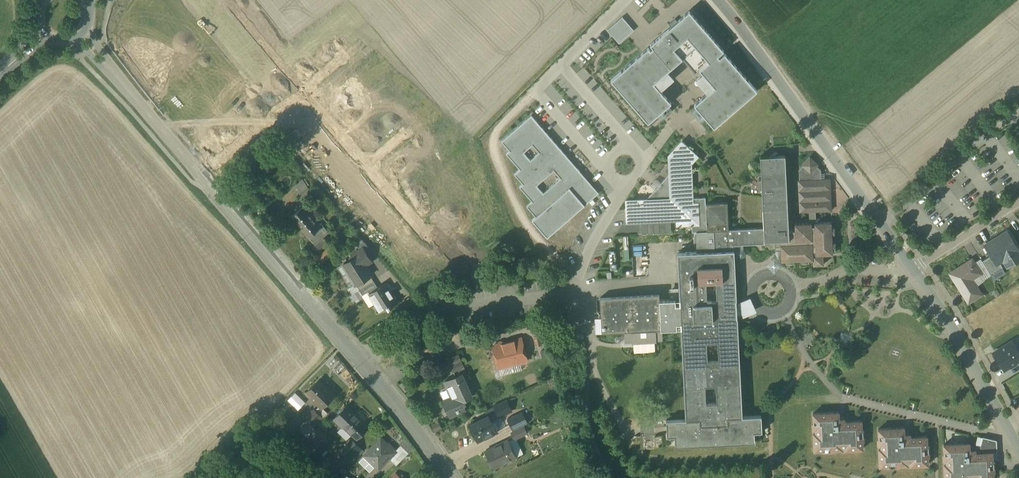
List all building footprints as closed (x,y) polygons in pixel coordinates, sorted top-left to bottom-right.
[(611,79),(648,122),(658,114),(671,102),(654,82),(682,58),(695,74),(700,70),(714,86),(694,104),(696,107),(705,117),(714,127),(757,90),(725,52),(720,57),(718,55),(724,50),(689,10),(674,23),(650,44),(653,47),(650,49),(648,47),(641,53),(611,79)] [(607,30),(619,43),(634,30),(622,16),(607,30)] [(514,174),(523,184),(520,187),(532,201),(527,206),(536,217),(532,220),(547,238),(595,197),(581,181),(583,180),(579,175),(577,177),(576,175),(580,171),(531,115),(501,141),(510,151),(506,153),(520,169),(514,174)] [(705,198),(692,198),(690,163),(698,156),(682,141),(669,155),(669,164),(670,174),(661,184),(655,190),(646,200),(625,201),(626,222),(677,220),(677,226),(692,225),(692,232),(696,232),(695,234),(694,237),(694,240),(694,242),(694,245),(695,247),(696,250),(697,250),(697,253),(715,252),(714,231),(707,231),(706,203),(705,198)] [(785,155),(761,156),(764,228),(765,241),(781,240),(789,240),(789,231),(785,155)] [(830,179),(822,179),(821,169),(817,166),(819,164),(810,157),(803,165),(803,166),(799,170),(800,180),(799,180),(800,212),(810,211),(810,223),(812,223),(812,226),(815,226),(815,223),(817,223),(816,211),(832,210),(830,179)] [(580,171),(576,175),(577,177),(579,175),(583,180),(581,181),(595,197),(599,193),(580,171)] [(656,179),(650,185),(655,190),(661,184),(656,179)] [(313,194),(301,180),(294,186),(302,195),(299,198),(303,203),(313,194)] [(728,202),(706,203),(707,231),(714,231),(728,230),(728,202)] [(306,205),(291,217),(296,224),(297,223),(309,237),(315,244),(323,237),(329,232),(323,225),(321,226),(317,221),(319,220),(311,211),(306,206),(307,205),(306,204),(306,205)] [(796,230),(789,231),(789,240),(781,240),(781,251),(782,261),(814,259),(814,265),(824,264),(823,254),(833,254),(831,222),(817,223),(815,223),(815,226),(812,226),(812,223),(810,223),(795,224),(796,230)] [(728,230),(714,231),(715,252),(734,251),(735,258),(740,258),(746,255),(743,248),(743,244),(765,244),(765,241),(764,228),(728,230)] [(985,246),(991,256),(996,264),(999,262),(1009,256),(1013,264),(1018,260),(1018,251),(1018,250),(1008,232),(985,246)] [(323,237),(315,244),(314,244),(316,245),(313,248),(317,253),(329,243),(323,237)] [(362,238),(356,243),(361,249),(363,248),(365,251),(370,247),(362,238)] [(781,240),(765,241),(765,244),(765,247),(768,246),(769,249),(775,249),(775,251),(781,251),(781,240)] [(330,247),(314,260),(319,265),(335,253),(330,247)] [(361,249),(354,254),(354,255),(350,258),(350,261),(343,264),(348,272),(349,272),(356,283),(356,284),(357,284),(371,275),(372,274),(366,264),(371,261),(365,251),(363,248),(361,249)] [(697,253),(678,253),(681,299),(681,300),(682,329),(686,419),(667,420),(668,436),(675,435),(676,442),(675,443),(675,446),(756,442),(755,439),(754,431),(762,431),(761,416),(742,416),(738,319),(738,317),(745,313),(743,309),(741,304),(738,305),(737,302),(735,269),(735,258),(734,251),(715,252),(697,253)] [(996,264),(991,256),(983,261),(991,275),(1003,268),(999,262),(996,264)] [(972,260),(951,273),(969,302),(981,294),(971,279),(980,273),(981,273),(975,264),(972,260)] [(983,261),(982,260),(975,264),(981,273),(980,273),(984,279),(991,275),(983,261)] [(371,275),(357,284),(360,289),(374,280),(371,275)] [(374,280),(360,289),(363,294),(377,286),(374,280)] [(386,283),(371,293),(375,300),(382,312),(388,307),(389,308),(398,302),(386,283)] [(660,295),(600,298),(602,333),(626,332),(626,337),(633,337),(633,341),(655,340),(655,339),(662,339),(661,330),(682,329),(681,300),(681,299),(660,300),(660,295)] [(538,324),(531,326),(536,346),(543,344),(538,324)] [(439,333),(429,337),(433,349),(443,345),(439,333)] [(522,338),(493,346),(499,368),(528,360),(522,338)] [(991,351),(1003,371),(1018,362),(1018,349),(1013,338),(991,351)] [(459,355),(442,363),(445,368),(451,365),(461,360),(459,355)] [(461,360),(451,365),(454,372),(458,370),(464,367),(461,360)] [(464,367),(458,370),(461,375),(462,374),(467,372),(464,367)] [(461,375),(446,382),(449,388),(446,389),(450,399),(444,402),(450,416),(465,409),(461,401),(472,396),(462,374),(461,375)] [(328,388),(319,380),(306,393),(312,398),(312,397),(322,407),(335,394),(328,388)] [(507,400),(495,406),(499,416),(512,411),(507,400)] [(347,406),(334,419),(342,427),(344,425),(343,425),(354,413),(347,406)] [(316,410),(307,420),(309,421),(315,427),(323,417),(316,410)] [(522,411),(508,418),(514,430),(528,423),(522,411)] [(839,419),(839,412),(813,413),(814,423),(817,423),(817,428),(814,428),(814,430),(816,429),(816,432),(814,432),(815,450),(823,450),(823,447),(828,447),(828,451),(829,451),(829,447),(834,446),(834,449),(843,449),(842,447),(845,447),(845,450),(863,449),(863,440),(860,440),(860,435),(864,435),(864,434),(859,434),(859,429),(862,429),(862,421),(845,422),(845,419),(842,419),(839,419)] [(354,413),(343,425),(344,425),(357,438),(369,427),(354,413)] [(490,414),(470,424),(478,441),(498,431),(490,414)] [(309,421),(302,429),(308,434),(315,427),(309,421)] [(319,427),(306,441),(315,451),(323,443),(320,441),(326,434),(319,427)] [(525,427),(512,433),(515,439),(528,433),(525,427)] [(904,427),(879,429),(879,439),(882,439),(882,444),(879,444),(879,445),(881,445),(881,448),(879,448),(880,466),(888,466),(888,463),(893,462),(894,467),(894,462),(899,462),(899,465),(908,465),(908,463),(910,462),(910,465),(928,464),(928,456),(925,456),(925,451),(929,451),(929,450),(925,450),(925,445),(927,445),(927,436),(910,437),(910,434),(907,434),(905,434),(904,427)] [(387,444),(381,438),(365,455),(368,458),(379,468),(391,456),(396,450),(388,443),(387,444)] [(352,439),(344,448),(350,453),(358,445),(352,439)] [(508,440),(486,451),(494,468),(505,463),(505,462),(516,457),(508,440)] [(944,444),(944,455),(947,454),(948,459),(945,460),(945,461),(947,461),(947,463),(944,463),(945,477),(957,477),(959,477),(964,477),(973,477),(976,477),(994,477),(993,471),(990,471),(990,466),(994,466),(994,465),(990,466),(990,461),(993,460),(992,452),(975,453),(975,450),(972,450),(970,450),(970,443),(944,444)] [(409,452),(401,445),(396,450),(391,456),(393,457),(390,460),(396,465),(409,452)] [(351,459),(340,448),(332,457),(343,467),(351,459)]
